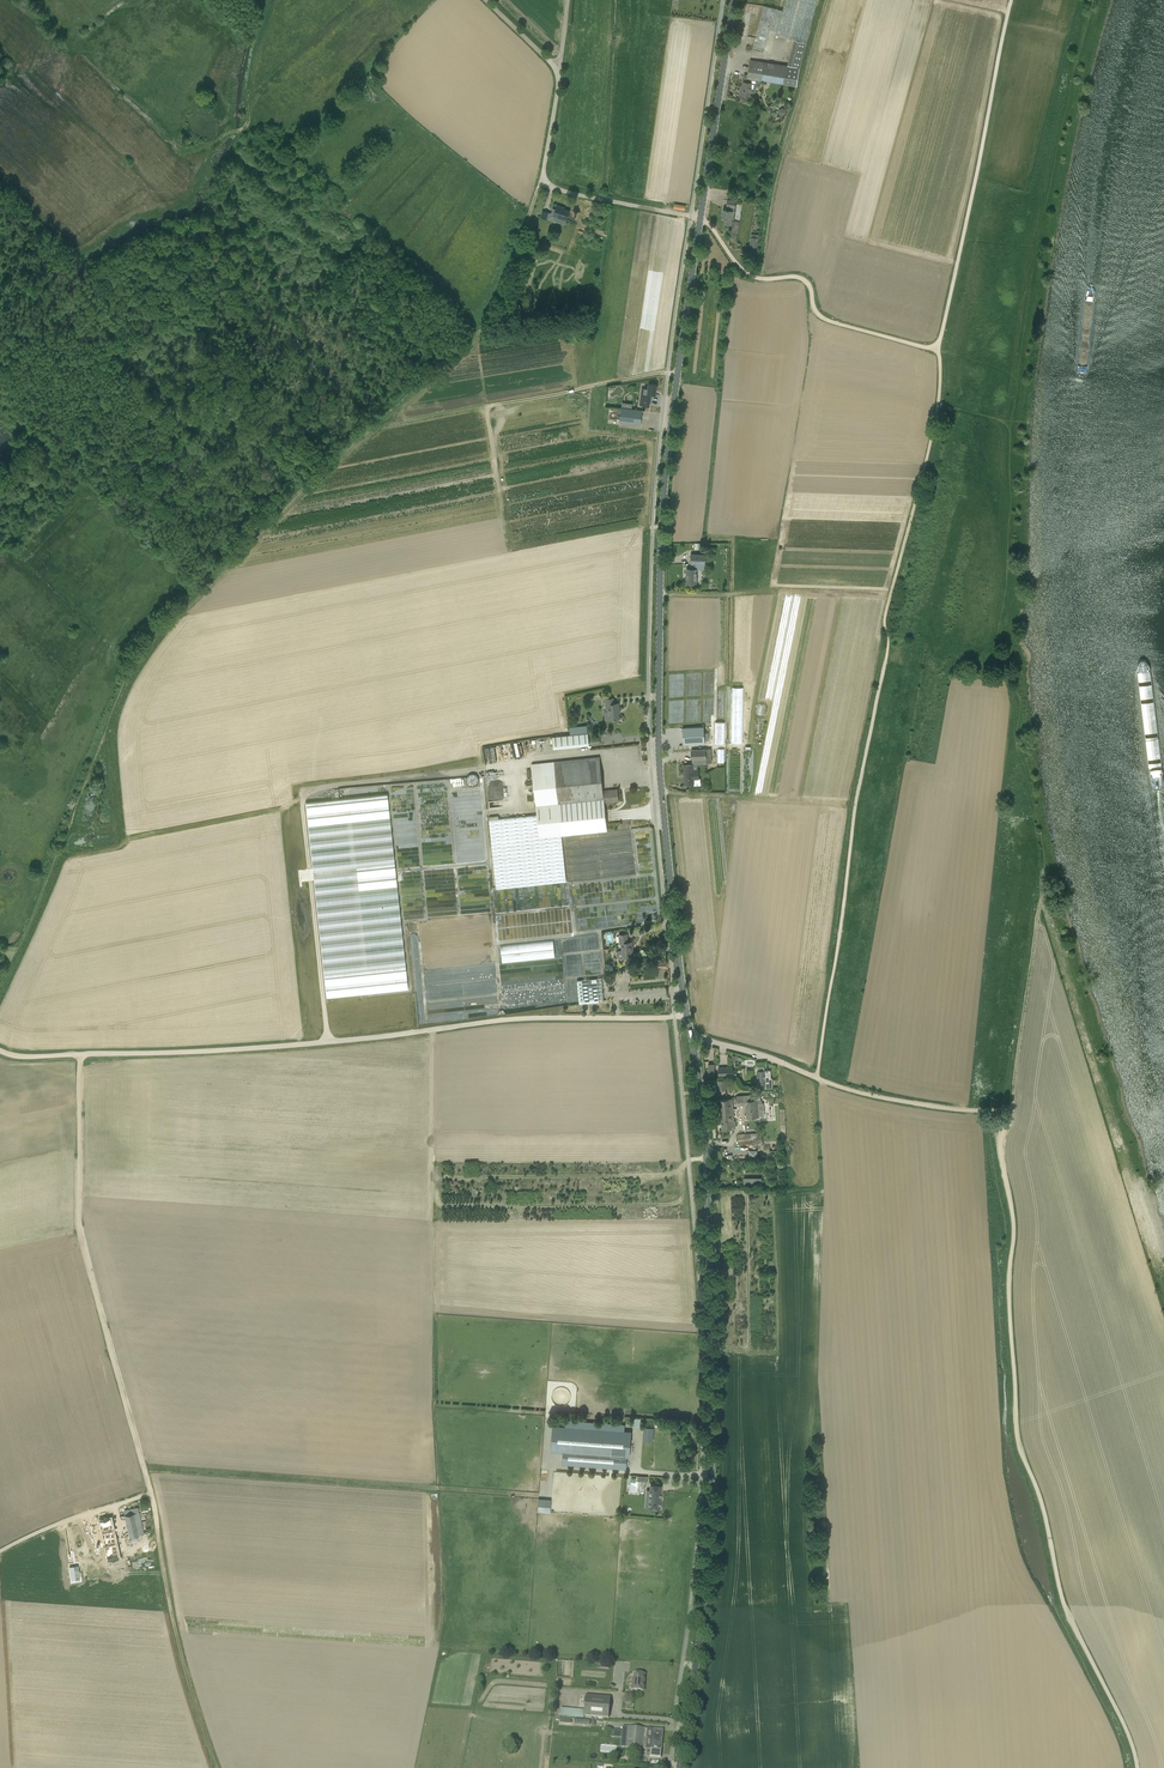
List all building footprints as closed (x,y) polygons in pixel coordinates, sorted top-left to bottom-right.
[(818,0),(785,0),(782,11),(783,11),(776,35),(794,40),(806,43),(818,0)] [(783,11),(782,11),(764,6),(753,48),(764,50),(768,33),(776,35),(783,11)] [(797,86),(800,67),(787,66),(750,60),(747,77),(744,76),(742,90),(740,89),(740,95),(751,96),(751,91),(755,92),(756,86),(761,87),(762,80),(797,86)] [(735,208),(736,201),(728,200),(727,206),(728,206),(728,210),(723,209),(722,219),(725,219),(724,224),(732,225),(733,220),(731,220),(733,211),(734,211),(735,208)] [(567,220),(570,211),(562,209),(562,207),(557,205),(554,214),(543,210),(541,217),(548,220),(548,219),(558,222),(559,220),(566,222),(566,220),(567,220)] [(751,237),(750,247),(758,248),(759,238),(751,237)] [(751,251),(741,250),(740,259),(749,260),(751,251)] [(640,405),(649,406),(651,396),(649,396),(649,394),(656,395),(657,385),(649,384),(648,388),(642,388),(640,405)] [(620,422),(635,424),(641,425),(643,410),(621,408),(620,422)] [(705,565),(706,555),(691,554),(691,564),(692,564),(691,569),(687,569),(686,584),(697,584),(698,568),(697,569),(697,565),(705,565)] [(743,688),(732,688),(732,743),(742,743),(743,688)] [(605,720),(611,720),(619,719),(618,711),(620,711),(619,703),(614,703),(613,698),(605,699),(607,711),(604,711),(605,720)] [(725,722),(715,722),(715,744),(725,743),(725,722)] [(571,734),(577,734),(588,733),(587,725),(570,727),(571,734)] [(706,727),(684,727),(684,744),(706,744),(706,727)] [(577,734),(578,746),(590,745),(588,733),(577,734)] [(599,736),(591,737),(592,745),(600,745),(599,736)] [(706,756),(706,749),(691,750),(692,765),(693,764),(707,764),(706,756)] [(605,812),(604,803),(619,801),(618,789),(612,789),(612,790),(610,790),(611,790),(603,790),(600,757),(553,762),(532,764),(537,815),(539,838),(561,835),(608,830),(605,812)] [(699,769),(693,770),(693,764),(692,765),(684,765),(685,784),(694,784),(694,780),(699,779),(699,769)] [(482,783),(482,780),(482,779),(482,778),(481,776),(480,775),(479,775),(478,774),(476,774),(474,775),(472,775),(471,776),(470,778),(470,779),(470,781),(470,783),(471,784),(472,785),(474,786),(475,787),(476,787),(477,787),(479,786),(481,785),(482,783)] [(447,783),(417,785),(419,812),(424,811),(424,804),(429,804),(429,800),(437,799),(438,803),(448,802),(447,783)] [(452,798),(452,805),(454,805),(468,804),(471,805),(473,805),(473,807),(479,809),(478,812),(481,812),(481,817),(483,818),(481,792),(457,794),(457,795),(452,795),(452,798)] [(306,803),(326,997),(408,989),(387,794),(306,803)] [(490,820),(489,820),(496,889),(567,881),(561,835),(539,838),(537,815),(499,819),(490,820)] [(622,950),(619,950),(618,952),(617,953),(617,955),(618,957),(619,958),(621,958),(623,957),(624,956),(633,955),(633,950),(632,950),(631,946),(632,946),(632,942),(628,942),(627,934),(619,935),(619,943),(621,943),(622,950)] [(501,945),(503,963),(555,958),(553,940),(501,945)] [(577,980),(579,1003),(604,1001),(601,978),(577,980)] [(706,1075),(715,1075),(715,1063),(707,1063),(706,1075)] [(719,1075),(732,1075),(737,1075),(736,1069),(732,1069),(732,1066),(718,1067),(719,1075)] [(765,1070),(764,1070),(764,1067),(758,1067),(758,1071),(757,1071),(758,1082),(756,1083),(756,1087),(765,1086),(765,1088),(773,1087),(772,1078),(765,1078),(765,1070)] [(746,1100),(745,1095),(737,1096),(737,1102),(745,1102),(746,1118),(759,1117),(759,1108),(764,1108),(763,1099),(746,1100)] [(733,1109),(732,1098),(719,1099),(719,1100),(720,1100),(721,1110),(733,1109)] [(733,1109),(721,1110),(722,1130),(732,1129),(732,1121),(734,1121),(733,1109)] [(739,1145),(763,1143),(762,1132),(738,1134),(739,1145)] [(749,1150),(749,1158),(757,1159),(757,1150),(749,1150)] [(757,1187),(757,1177),(744,1178),(744,1187),(757,1187)] [(625,1431),(565,1426),(553,1426),(551,1451),(563,1452),(562,1464),(626,1469),(627,1457),(630,1457),(632,1431),(625,1431)] [(653,1429),(645,1428),(644,1436),(652,1437),(653,1429)] [(648,1490),(648,1497),(647,1497),(646,1502),(650,1502),(649,1508),(660,1508),(662,1485),(651,1484),(651,1490),(648,1490)] [(550,1512),(551,1500),(539,1500),(538,1511),(550,1512)] [(144,1534),(141,1518),(139,1512),(125,1515),(130,1537),(144,1534)] [(119,1558),(111,1518),(99,1520),(103,1543),(100,1544),(101,1548),(105,1547),(108,1560),(119,1558)] [(78,1566),(69,1567),(71,1580),(80,1579),(78,1566)] [(83,1599),(81,1587),(78,1588),(77,1584),(72,1585),(76,1601),(83,1599)] [(645,1674),(641,1674),(641,1673),(638,1672),(637,1673),(633,1673),(632,1690),(644,1691),(645,1674)] [(585,1716),(597,1717),(603,1718),(609,1718),(610,1703),(601,1703),(601,1697),(595,1696),(595,1702),(592,1702),(592,1699),(586,1699),(584,1716),(585,1716)] [(627,1748),(646,1750),(648,1729),(628,1727),(627,1748)] [(661,1750),(662,1744),(661,1744),(661,1742),(662,1742),(663,1730),(653,1729),(651,1747),(652,1747),(652,1748),(652,1749),(650,1749),(649,1757),(660,1758),(661,1750)]
